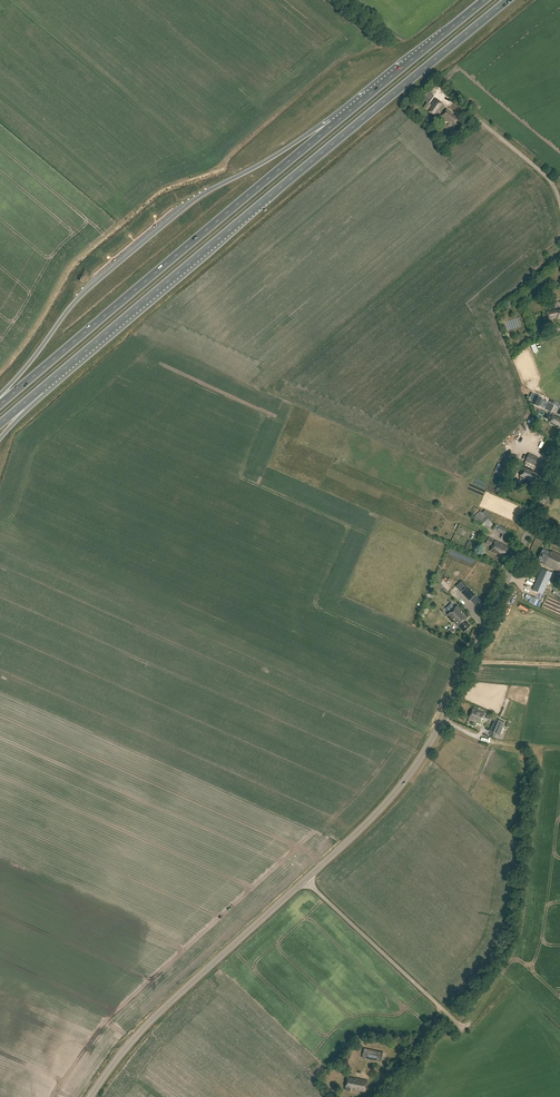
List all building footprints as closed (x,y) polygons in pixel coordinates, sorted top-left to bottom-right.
[(334,99),(349,88),(347,85),(332,95),(334,99)] [(444,105),(436,99),(428,111),(435,117),(444,105)] [(319,108),(304,120),(307,123),(321,111),(319,108)] [(452,113),(446,109),(441,115),(450,122),(451,121),(454,124),(454,125),(459,118),(455,115),(454,116),(451,114),(452,113)] [(549,293),(547,285),(537,287),(539,295),(549,293)] [(555,311),(555,310),(547,312),(548,319),(557,317),(557,319),(559,318),(559,310),(555,311)] [(543,397),(532,393),(529,400),(533,401),(532,404),(539,407),(543,397)] [(555,405),(545,401),(543,406),(545,407),(544,409),(552,412),(555,405)] [(554,414),(549,423),(559,428),(559,426),(559,417),(554,414)] [(538,457),(529,453),(525,462),(534,466),(538,457)] [(513,462),(503,457),(501,461),(503,462),(497,476),(505,480),(513,462)] [(533,470),(524,466),(520,477),(536,484),(536,483),(538,484),(542,474),(536,471),(535,473),(532,471),(533,470)] [(494,518),(486,510),(482,513),(481,511),(473,518),(488,533),(495,527),(490,521),(494,518)] [(508,529),(496,525),(494,530),(505,535),(508,529)] [(509,547),(495,540),(490,551),(504,557),(509,547)] [(543,550),(539,560),(543,562),(542,564),(558,571),(559,566),(559,555),(553,551),(550,553),(543,550)] [(552,573),(542,569),(533,590),(543,594),(552,573)] [(468,587),(461,593),(470,601),(476,595),(468,587)] [(469,616),(458,605),(447,615),(458,627),(459,627),(464,632),(471,626),(465,620),(469,616)] [(485,714),(473,709),(469,718),(481,724),(485,714)] [(505,723),(496,719),(490,731),(499,735),(505,723)] [(383,1052),(364,1048),(362,1058),(381,1062),(383,1052)] [(367,1081),(347,1077),(345,1090),(351,1091),(351,1088),(355,1088),(354,1090),(365,1092),(367,1081)]
